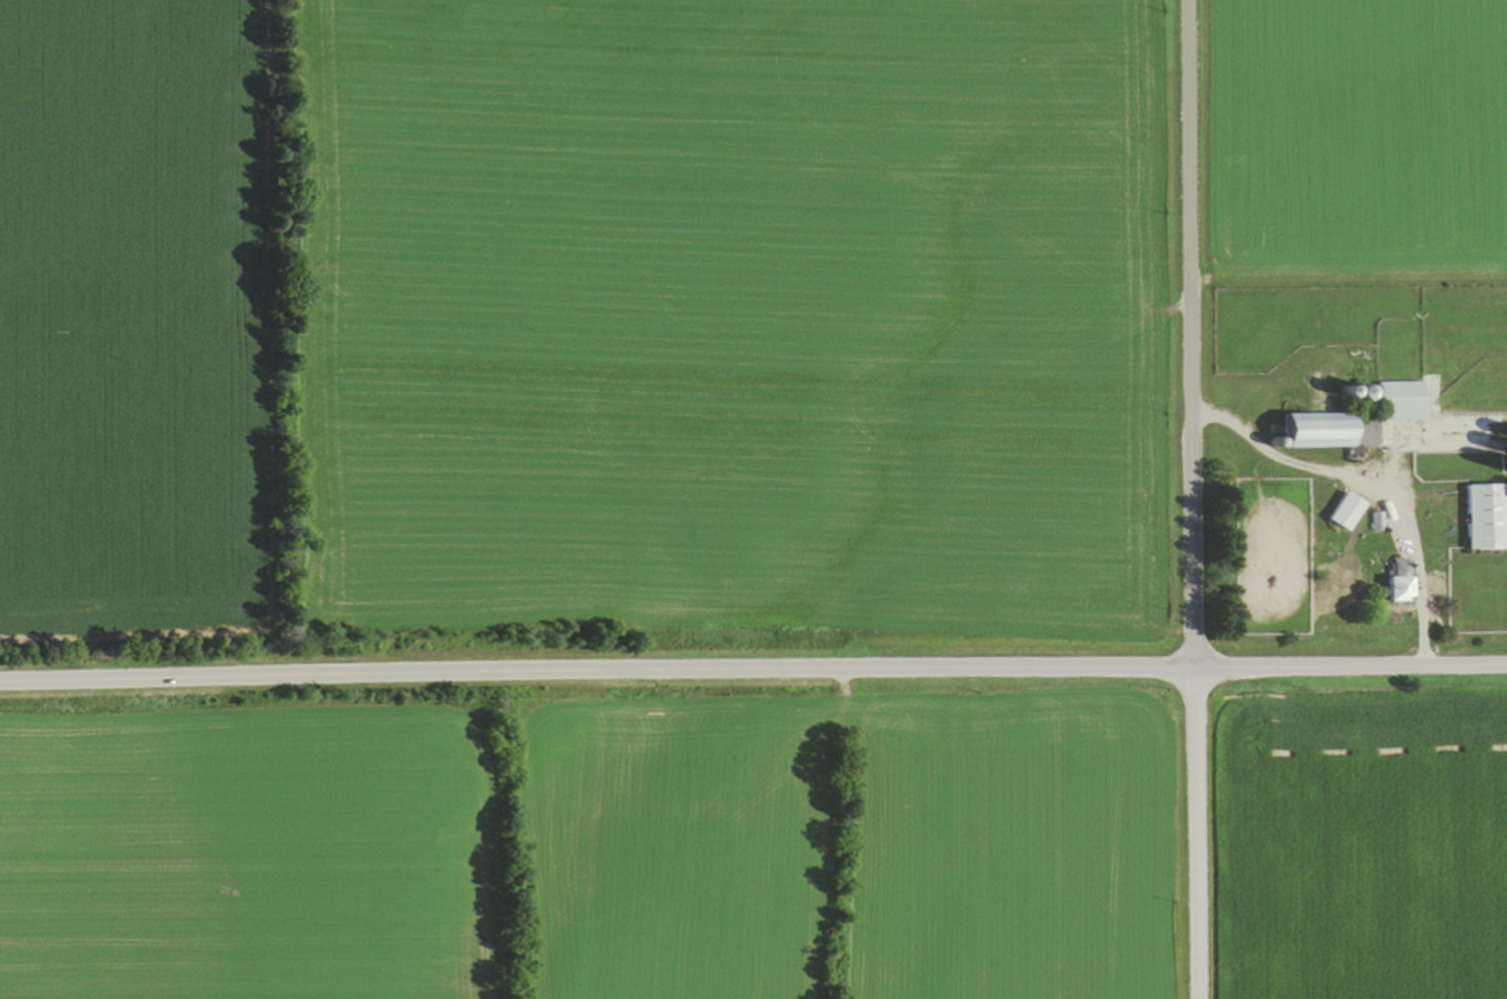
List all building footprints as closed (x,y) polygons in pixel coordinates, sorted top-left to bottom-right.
[(1378,413),(1283,415),(1283,448),(1351,447),(1378,447),(1378,420),(1424,419),(1424,382),(1377,383),(1378,413)] [(1467,485),(1467,550),(1506,550),(1506,485),(1467,485)] [(1387,576),(1387,601),(1411,601),(1411,559),(1393,559),(1393,576),(1387,576)]
